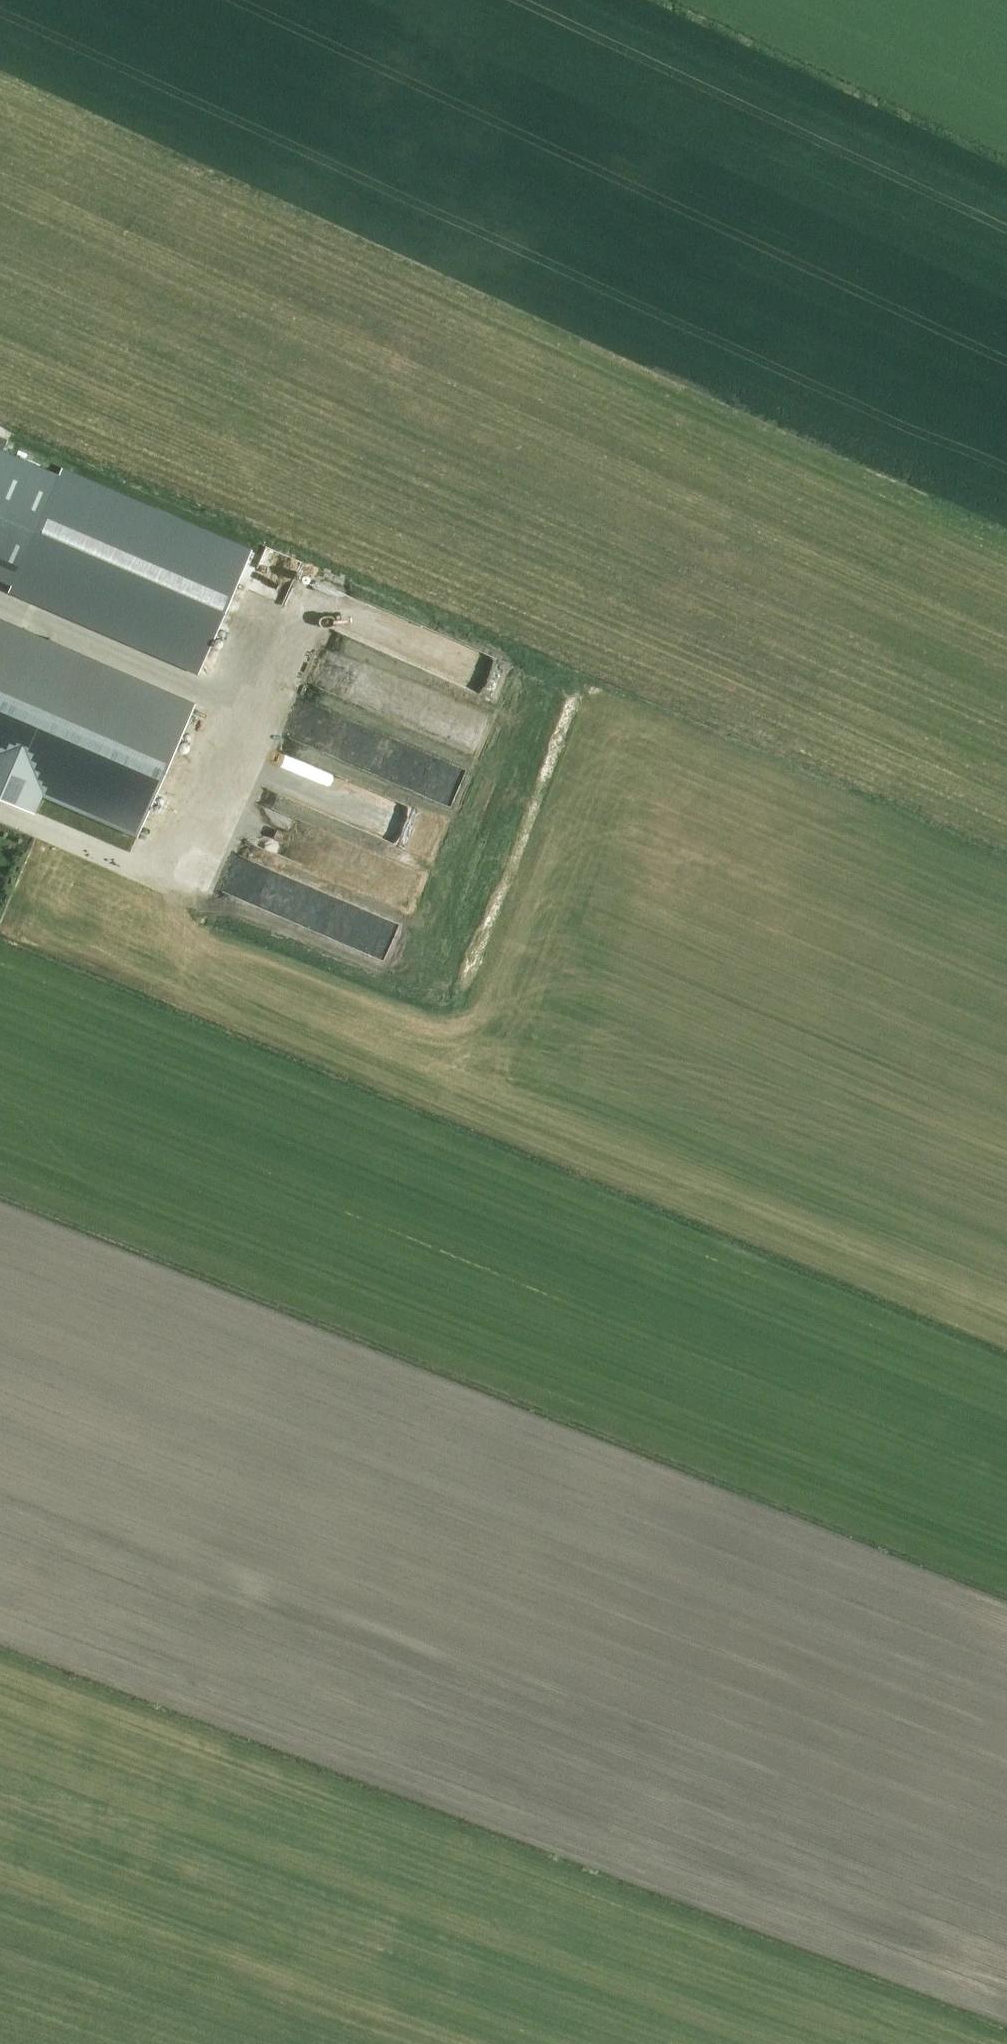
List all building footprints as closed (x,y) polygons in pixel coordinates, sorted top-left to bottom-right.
[(0,452),(0,578),(38,594),(84,488),(0,452)] [(38,594),(35,601),(199,672),(202,665),(248,559),(251,551),(87,481),(84,488),(38,594)] [(34,813),(42,794),(138,836),(194,705),(0,622),(0,798),(34,813)] [(371,797),(358,829),(375,836),(388,804),(371,797)]
